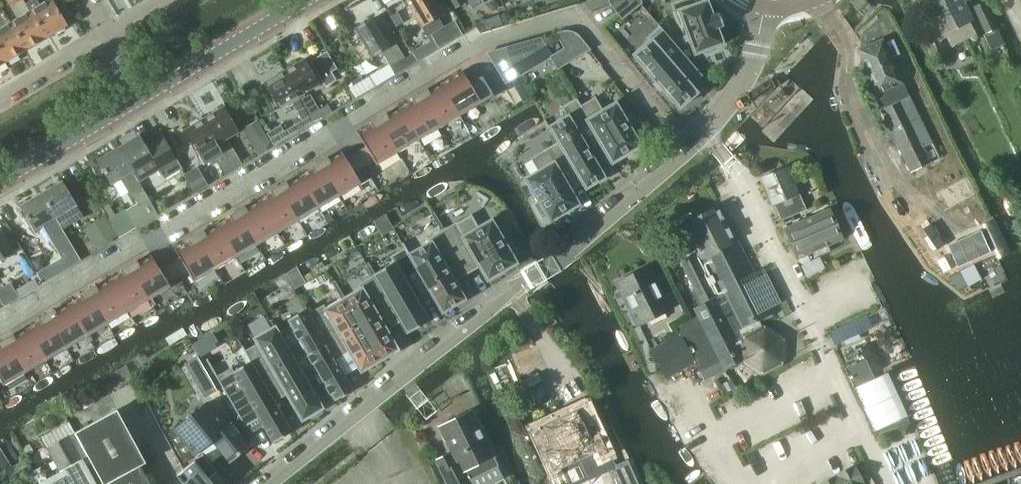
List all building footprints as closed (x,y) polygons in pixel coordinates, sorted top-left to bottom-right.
[(48,37),(68,25),(53,0),(48,0),(40,5),(37,0),(32,0),(26,3),(30,10),(31,10),(48,37)] [(423,27),(439,18),(445,14),(436,0),(407,0),(423,27)] [(474,8),(488,0),(469,0),(474,8)] [(615,4),(619,14),(622,18),(642,3),(641,0),(625,0),(615,4)] [(696,0),(681,0),(672,3),(680,26),(684,25),(695,55),(724,44),(718,28),(724,26),(719,13),(713,15),(708,0),(705,0),(697,3),(696,0)] [(943,39),(948,37),(952,47),(977,35),(971,22),(975,20),(966,2),(971,0),(924,0),(943,39)] [(992,50),(1006,43),(985,1),(973,7),(986,34),(984,34),(992,50)] [(25,50),(48,37),(31,10),(30,10),(9,23),(25,50)] [(481,34),(501,28),(499,16),(476,24),(481,34)] [(374,18),(357,29),(373,57),(382,52),(390,64),(390,65),(391,67),(396,75),(411,66),(397,43),(400,41),(394,32),(385,37),(374,18)] [(439,18),(423,27),(431,41),(437,51),(453,42),(445,29),(439,18)] [(881,53),(863,62),(872,81),(870,82),(876,93),(878,92),(883,104),(896,98),(900,106),(922,96),(911,75),(903,79),(889,51),(902,45),(891,22),(871,31),(881,53)] [(25,50),(9,23),(0,28),(0,54),(5,62),(25,50)] [(680,108),(697,93),(691,86),(703,76),(660,25),(659,26),(660,27),(648,37),(651,40),(634,55),(680,108)] [(565,48),(552,56),(552,57),(559,68),(590,50),(581,38),(579,36),(577,35),(575,33),(573,32),(571,32),(569,31),(566,31),(564,32),(562,32),(557,34),(565,48)] [(520,76),(552,57),(552,56),(541,38),(504,48),(520,76)] [(942,42),(929,48),(939,69),(951,63),(942,42)] [(506,84),(520,76),(504,48),(488,53),(506,84)] [(327,50),(310,61),(326,87),(337,80),(332,72),(338,68),(327,50)] [(305,59),(285,71),(300,97),(315,121),(336,109),(331,102),(319,109),(310,94),(306,97),(305,94),(320,85),(305,59)] [(285,71),(265,83),(280,109),(291,102),(306,127),(315,121),(300,97),(285,71)] [(442,85),(461,116),(494,96),(483,76),(471,83),(464,72),(442,85)] [(376,87),(370,77),(350,89),(355,99),(376,87)] [(440,128),(461,116),(442,85),(430,92),(428,89),(420,93),(440,128)] [(419,140),(440,128),(420,93),(412,98),(414,102),(401,109),(419,140)] [(582,107),(582,106),(578,98),(563,107),(568,115),(549,126),(558,142),(559,141),(584,185),(586,189),(606,178),(593,155),(605,148),(605,147),(582,107)] [(605,147),(605,148),(613,161),(640,145),(631,131),(636,128),(629,116),(624,119),(616,104),(603,112),(595,99),(582,106),(582,107),(605,147)] [(224,107),(204,119),(219,145),(230,163),(235,172),(243,167),(228,140),(239,133),(224,107)] [(399,152),(419,140),(401,109),(389,117),(386,113),(378,118),(399,152)] [(366,147),(357,153),(365,167),(375,161),(377,165),(399,152),(378,118),(370,123),(373,126),(359,134),(366,147)] [(204,119),(184,131),(199,156),(204,164),(210,160),(213,165),(218,162),(221,169),(230,163),(219,145),(204,119)] [(243,129),(258,156),(273,148),(257,121),(243,129)] [(275,146),(289,137),(281,125),(267,133),(275,146)] [(928,132),(902,144),(907,153),(904,154),(910,166),(913,165),(923,186),(930,182),(941,204),(970,190),(941,130),(929,135),(928,132)] [(134,173),(139,182),(160,170),(166,179),(184,169),(163,135),(146,145),(140,135),(119,148),(134,173)] [(571,192),(584,185),(559,141),(558,142),(545,150),(545,151),(533,159),(540,171),(527,179),(540,201),(535,204),(543,219),(549,215),(551,220),(578,204),(571,192)] [(119,148),(97,161),(112,185),(122,180),(130,194),(132,192),(139,204),(148,199),(139,182),(134,173),(119,148)] [(356,173),(365,167),(357,153),(347,158),(343,153),(330,161),(328,157),(320,162),(340,196),(362,183),(356,173)] [(894,153),(877,162),(890,189),(907,180),(894,153)] [(320,208),(340,196),(320,162),(312,167),(314,170),(301,177),(320,208)] [(807,210),(789,167),(761,178),(773,206),(776,205),(782,220),(807,210)] [(194,193),(207,186),(197,168),(184,175),(194,193)] [(299,221),(320,208),(301,177),(289,185),(287,182),(279,186),(299,221)] [(63,181),(41,194),(56,219),(63,229),(85,217),(78,206),(63,181)] [(260,202),(278,233),(299,221),(279,186),(271,191),(273,194),(260,202)] [(41,194),(21,206),(35,231),(48,224),(56,238),(65,233),(63,229),(56,219),(41,194)] [(258,245),(278,233),(260,202),(247,209),(245,206),(237,211),(258,245)] [(698,253),(681,261),(703,305),(695,308),(698,315),(725,369),(742,361),(762,374),(783,364),(785,340),(773,330),(763,325),(760,320),(770,314),(774,313),(771,307),(781,302),(764,268),(754,273),(719,205),(683,224),(698,253)] [(810,261),(831,252),(828,247),(843,240),(830,209),(786,229),(799,259),(808,255),(810,261)] [(237,257),(258,245),(237,211),(229,215),(231,219),(219,226),(237,257)] [(432,294),(442,313),(466,299),(456,281),(468,273),(443,230),(444,229),(434,212),(431,214),(441,230),(429,238),(430,241),(410,253),(409,254),(432,294)] [(443,230),(468,273),(481,266),(488,278),(515,263),(512,257),(519,253),(509,236),(502,240),(491,221),(479,229),(471,215),(458,223),(457,221),(444,229),(443,230)] [(109,223),(89,235),(97,248),(117,235),(109,223)] [(196,235),(217,269),(237,257),(219,226),(206,234),(204,230),(196,235)] [(56,238),(55,239),(66,258),(76,252),(65,233),(56,238)] [(195,282),(217,269),(196,235),(188,240),(190,243),(177,251),(180,257),(170,263),(179,278),(189,272),(195,282)] [(400,322),(400,323),(407,334),(430,320),(419,301),(432,294),(409,254),(410,253),(403,242),(402,243),(405,249),(391,256),(395,262),(375,273),(369,263),(366,264),(373,277),(374,277),(400,322)] [(129,265),(150,300),(171,287),(169,283),(179,278),(170,263),(161,269),(160,267),(153,256),(139,264),(137,261),(129,265)] [(974,269),(967,257),(951,265),(958,278),(974,269)] [(42,279),(51,274),(46,265),(37,270),(42,279)] [(129,312),(150,300),(129,265),(121,270),(123,274),(111,281),(129,312)] [(640,324),(668,310),(647,267),(619,281),(640,324)] [(388,330),(400,323),(400,322),(374,277),(373,277),(360,285),(362,287),(345,297),(343,298),(380,361),(399,350),(388,330)] [(336,360),(337,359),(349,352),(361,372),(380,361),(343,298),(345,297),(335,280),(332,282),(342,299),(325,309),(324,306),(310,314),(336,360)] [(19,296),(11,281),(0,287),(0,297),(5,305),(19,296)] [(109,324),(129,312),(111,281),(98,288),(96,285),(88,290),(109,324)] [(88,336),(109,324),(88,290),(80,295),(82,298),(70,305),(88,336)] [(307,383),(308,383),(320,376),(335,401),(355,389),(337,359),(336,360),(310,314),(303,301),(300,303),(304,310),(287,320),(291,326),(279,333),(278,333),(307,383)] [(67,349),(88,336),(70,305),(57,313),(55,309),(47,314),(67,349)] [(47,361),(67,349),(47,314),(39,319),(41,322),(28,330),(47,361)] [(698,315),(676,326),(705,380),(725,369),(698,315)] [(275,402),(275,401),(288,394),(303,420),(322,408),(308,383),(307,383),(278,333),(279,333),(271,320),(268,322),(272,329),(255,339),(259,344),(246,352),(243,346),(242,347),(246,354),(247,354),(275,402)] [(857,335),(851,323),(836,330),(842,342),(857,335)] [(26,373),(47,361),(28,330),(15,337),(13,334),(6,339),(26,373)] [(212,334),(194,344),(201,356),(215,347),(213,344),(217,342),(212,334)] [(667,377),(695,362),(680,334),(652,349),(667,377)] [(2,382),(5,386),(26,373),(6,339),(0,342),(0,384),(2,382)] [(194,354),(184,360),(197,382),(207,376),(194,354)] [(293,431),(275,401),(275,402),(247,354),(246,354),(244,356),(248,363),(233,372),(231,369),(218,377),(207,359),(206,359),(245,427),(259,419),(273,443),(293,431)] [(866,360),(845,369),(854,388),(874,378),(866,360)] [(174,429),(169,434),(185,463),(194,454),(196,457),(214,442),(230,462),(250,446),(231,423),(228,426),(208,401),(174,429)] [(577,406),(559,414),(561,417),(542,426),(544,429),(536,432),(555,475),(590,460),(597,476),(609,471),(614,483),(636,483),(626,463),(614,468),(590,415),(582,419),(577,406)] [(91,463),(92,463),(103,483),(158,483),(152,472),(150,473),(145,464),(146,463),(117,410),(75,433),(91,463)] [(438,459),(451,483),(472,483),(471,480),(497,467),(469,411),(441,425),(454,451),(438,459)] [(87,465),(91,463),(75,433),(70,422),(42,437),(48,447),(47,448),(60,472),(39,483),(40,483),(97,483),(87,465)] [(13,467),(0,446),(0,474),(13,467)] [(177,475),(184,483),(228,483),(218,472),(203,454),(177,475)] [(855,465),(820,483),(866,483),(855,465)]
